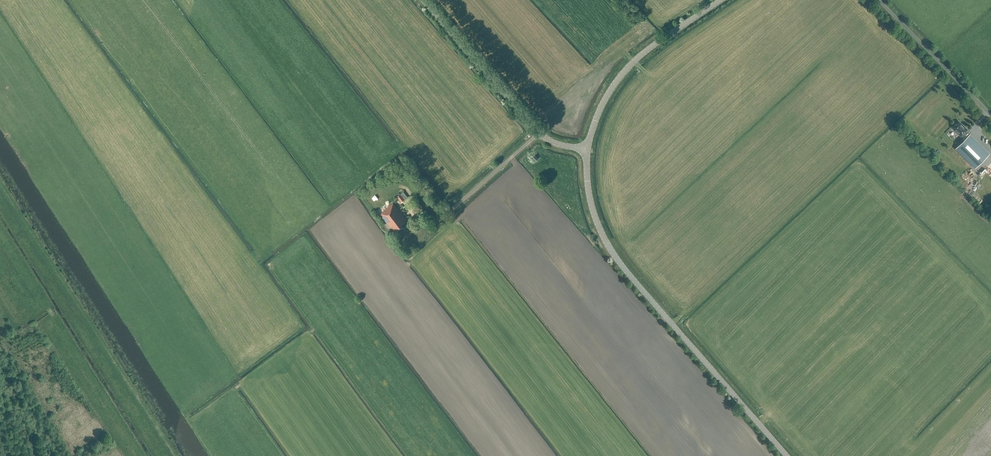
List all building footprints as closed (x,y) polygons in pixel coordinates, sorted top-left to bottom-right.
[(985,150),(987,148),(972,132),(969,134),(968,134),(965,131),(967,130),(958,121),(952,127),(961,136),(961,135),(964,138),(952,150),(973,171),(990,155),(985,150)] [(407,198),(403,192),(397,197),(401,203),(407,198)] [(410,225),(405,219),(393,203),(384,210),(384,211),(380,214),(396,235),(410,225)]
